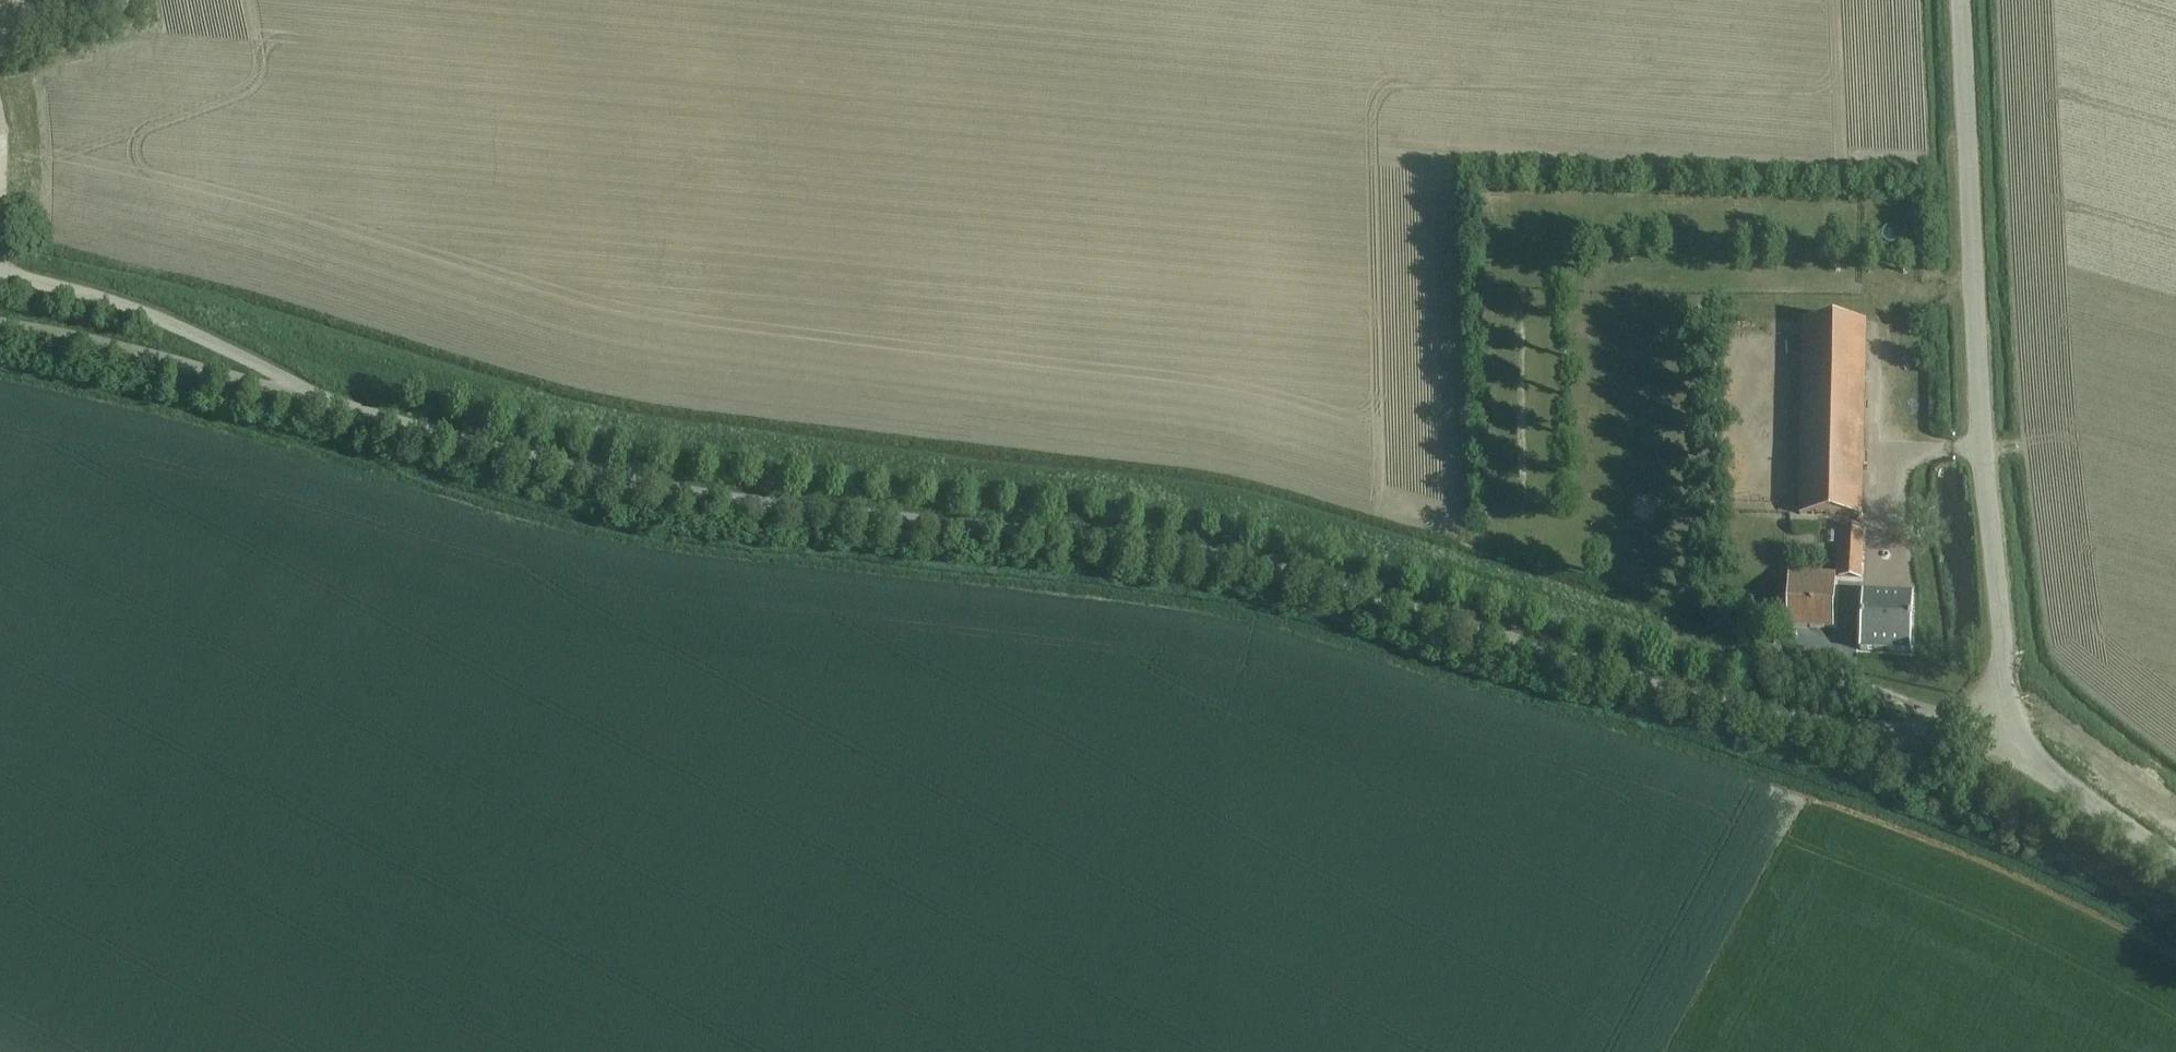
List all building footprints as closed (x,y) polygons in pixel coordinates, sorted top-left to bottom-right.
[(1863,516),(1868,323),(1805,321),(1800,514),(1863,516)] [(1863,577),(1864,529),(1845,529),(1844,576),(1863,577)] [(1834,630),(1836,577),(1792,575),(1790,628),(1834,630)] [(1911,651),(1913,595),(1864,593),(1862,649),(1911,651)]
